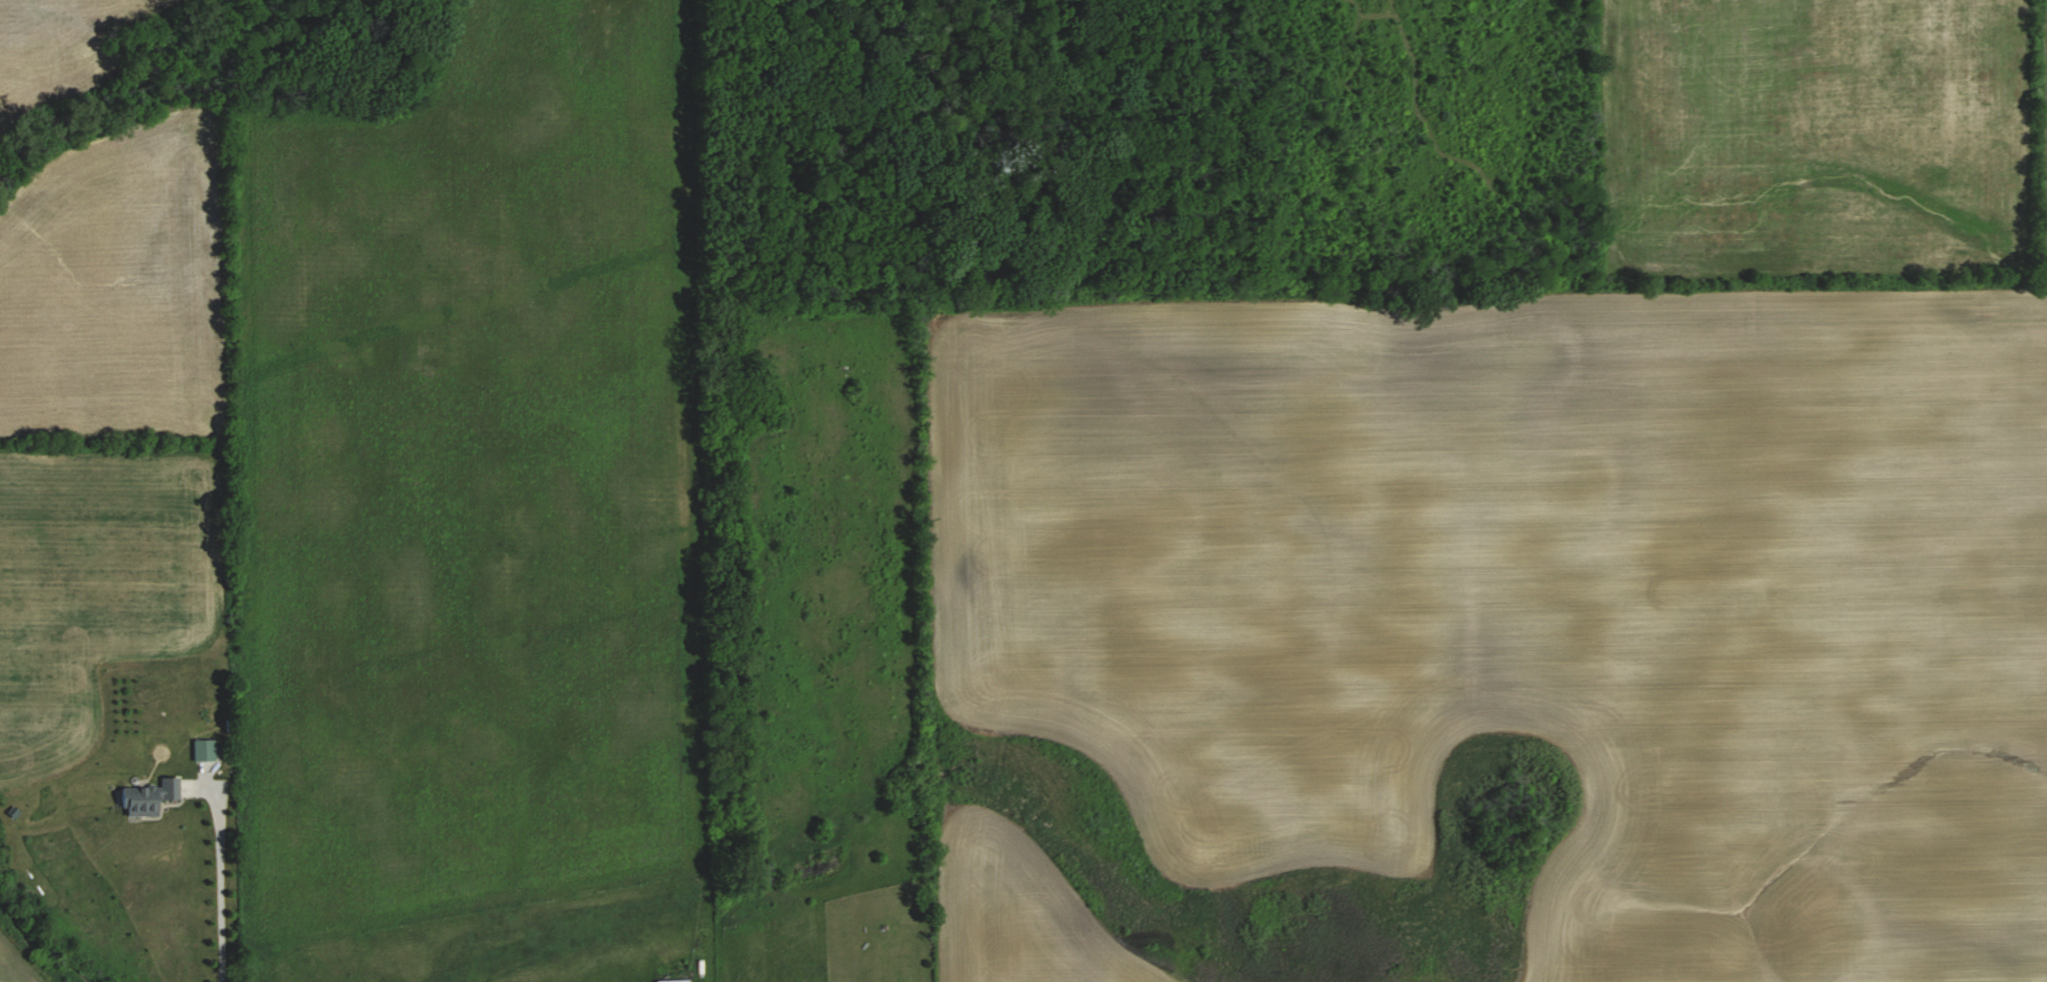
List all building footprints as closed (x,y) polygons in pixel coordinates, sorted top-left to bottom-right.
[(215,739),(195,739),(195,760),(215,760),(215,739)] [(181,777),(161,777),(161,786),(125,787),(125,816),(160,815),(160,800),(181,800),(181,777)]
